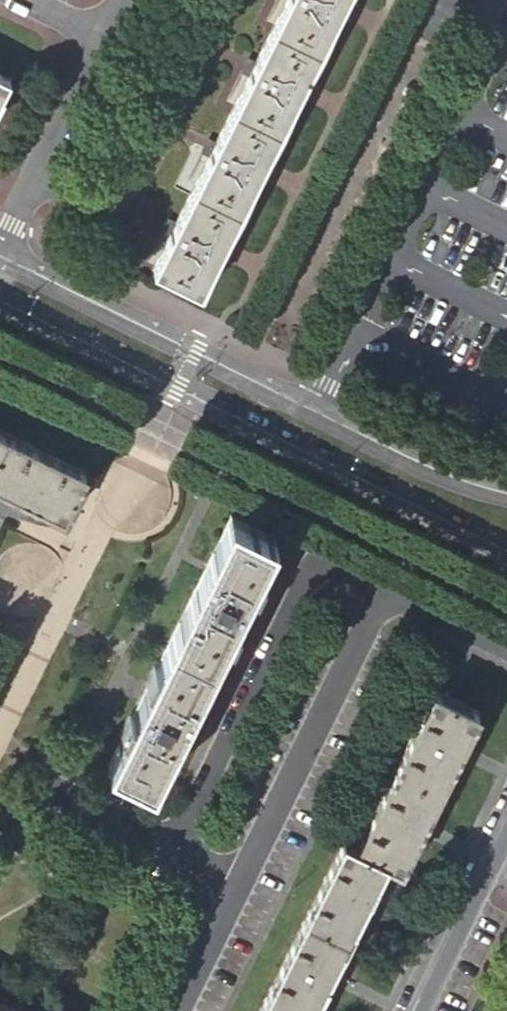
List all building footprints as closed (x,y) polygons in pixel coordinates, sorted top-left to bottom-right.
[(255,61),(248,58),(242,68),(250,72),(216,141),(208,138),(203,148),(210,152),(175,222),(168,218),(162,229),(171,233),(154,266),(200,289),(343,0),(285,0),(255,61)] [(9,78),(0,73),(0,97),(9,78)] [(84,471),(0,430),(0,483),(63,514),(84,471)] [(152,782),(273,537),(231,516),(109,761),(152,782)] [(460,743),(477,710),(434,689),(357,844),(342,837),(257,1010),(310,1010),(325,981),(338,955),(356,918),(369,891),(386,858),(400,865),(416,833),(429,806),(447,770),(460,743)] [(469,748),(460,743),(447,770),(456,774),(469,748)] [(439,811),(429,806),(416,833),(425,838),(439,811)] [(379,896),(369,891),(356,918),(366,922),(379,896)] [(347,959),(338,955),(325,981),(334,985),(347,959)] [(0,999),(0,1010),(24,1010),(0,999)]
